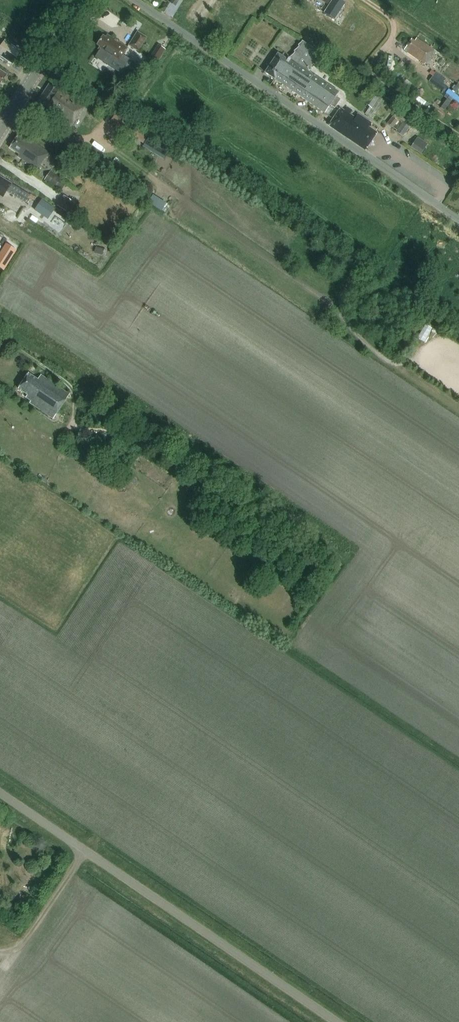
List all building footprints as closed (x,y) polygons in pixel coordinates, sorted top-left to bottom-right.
[(337,0),(332,0),(326,10),(335,16),(343,3),(337,0)] [(138,31),(128,45),(138,52),(147,38),(138,31)] [(98,46),(97,48),(117,62),(127,48),(107,34),(105,36),(103,35),(97,45),(98,46)] [(434,51),(416,39),(414,42),(411,39),(406,47),(409,49),(407,52),(424,64),(434,51)] [(5,42),(4,43),(0,41),(0,57),(12,64),(20,52),(5,42)] [(309,72),(321,54),(301,41),(289,59),(288,58),(287,60),(278,54),(265,73),(325,113),(330,105),(335,109),(341,99),(336,96),(339,92),(309,72)] [(166,50),(158,45),(149,58),(157,63),(166,50)] [(444,78),(435,72),(428,81),(444,92),(447,87),(441,82),(444,78)] [(85,105),(67,93),(65,96),(49,85),(38,101),(47,107),(46,109),(51,113),(51,114),(71,127),(85,105)] [(374,89),(373,90),(364,104),(369,107),(364,114),(370,118),(373,114),(375,115),(384,101),(379,97),(381,94),(374,89)] [(128,104),(118,98),(114,103),(124,110),(128,104)] [(438,110),(442,112),(447,105),(443,102),(438,110)] [(377,133),(368,127),(370,124),(357,115),(355,118),(349,114),(351,110),(346,107),(344,110),(340,108),(329,125),(366,150),(377,133)] [(409,126),(413,120),(397,109),(393,115),(392,117),(392,116),(387,124),(393,128),(396,130),(395,131),(403,136),(409,127),(409,126)] [(135,126),(131,132),(145,141),(149,134),(135,126)] [(10,148),(18,154),(19,155),(18,157),(37,170),(49,152),(23,135),(21,138),(18,136),(10,148)] [(427,143),(417,137),(410,147),(420,154),(427,143)] [(86,150),(84,156),(92,160),(94,154),(86,150)] [(73,157),(65,153),(61,160),(69,164),(73,157)] [(49,171),(43,180),(61,191),(66,182),(49,171)] [(21,190),(0,177),(0,196),(2,197),(6,192),(26,204),(31,196),(21,190)] [(74,203),(63,195),(56,205),(68,213),(74,203)] [(42,199),(34,210),(48,219),(55,209),(42,199)] [(0,252),(0,269),(3,271),(17,250),(6,243),(0,252)] [(93,253),(105,255),(106,249),(95,246),(93,253)] [(32,402),(30,404),(54,420),(71,396),(42,376),(39,380),(30,374),(19,390),(28,396),(26,399),(32,402)] [(301,581),(308,585),(317,570),(311,566),(301,581)]
